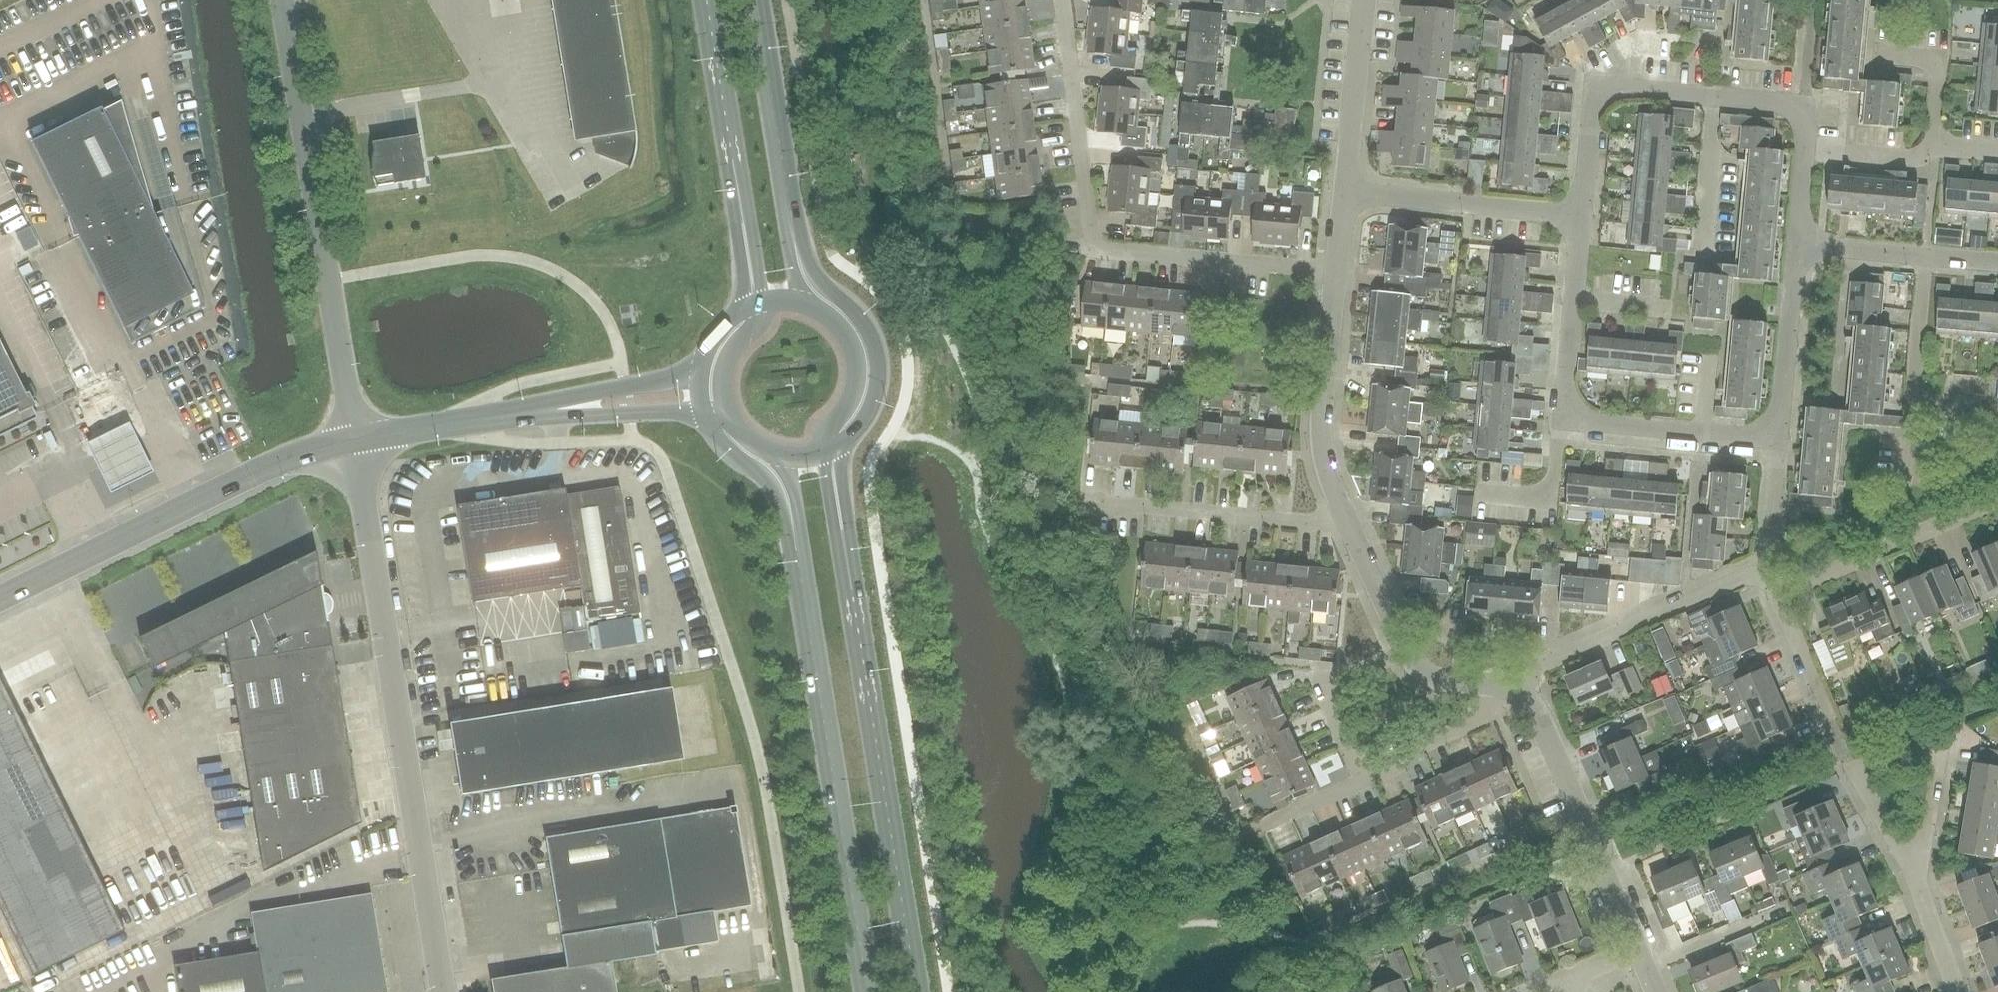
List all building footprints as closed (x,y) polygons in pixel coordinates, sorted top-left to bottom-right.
[(633,165),(635,159),(636,152),(637,145),(637,139),(636,132),(615,0),(552,0),(575,142),(595,139),(597,152),(633,165)] [(946,0),(930,0),(930,3),(932,13),(943,11),(942,2),(946,2),(946,0)] [(1028,23),(1025,0),(981,6),(984,29),(1028,23)] [(1143,1),(1138,0),(1118,0),(1117,10),(1094,8),(1093,15),(1091,15),(1090,30),(1129,34),(1130,21),(1141,22),(1143,1)] [(1172,0),(1157,0),(1155,2),(1165,9),(1171,10),(1172,0)] [(1246,0),(1215,0),(1215,2),(1225,3),(1224,10),(1245,12),(1246,0)] [(1245,12),(1266,14),(1267,7),(1277,8),(1277,0),(1246,0),(1245,12)] [(1286,9),(1287,0),(1277,0),(1277,8),(1286,9)] [(1488,8),(1498,15),(1505,4),(1499,0),(1494,0),(1488,8)] [(1575,0),(1566,0),(1554,7),(1570,36),(1571,36),(1581,31),(1591,48),(1599,44),(1575,0)] [(1600,0),(1575,0),(1599,44),(1607,39),(1598,22),(1608,16),(1600,0)] [(1625,0),(1600,0),(1608,16),(1610,21),(1617,17),(1618,13),(1617,11),(1620,10),(1627,23),(1635,18),(1631,0),(1627,0),(1626,1),(1625,0)] [(1660,0),(1631,0),(1635,18),(1645,19),(1646,4),(1649,5),(1649,6),(1652,10),(1659,11),(1660,5),(1659,5),(1660,0)] [(1682,0),(1660,0),(1659,5),(1660,5),(1671,7),(1669,26),(1679,27),(1681,13),(1681,7),(1682,0)] [(1720,0),(1682,0),(1681,7),(1681,13),(1686,13),(1690,10),(1690,8),(1693,9),(1691,28),(1716,31),(1718,6),(1719,6),(1720,0)] [(1775,0),(1742,0),(1736,59),(1769,62),(1775,0)] [(1913,75),(1870,71),(1869,81),(1858,80),(1866,0),(1834,0),(1826,78),(1824,78),(1824,88),(1845,90),(1845,92),(1868,94),(1865,125),(1897,128),(1901,85),(1912,86),(1913,75)] [(1419,18),(1418,31),(1453,34),(1456,11),(1403,6),(1402,17),(1419,18)] [(1570,36),(1554,7),(1535,17),(1549,43),(1542,46),(1560,60),(1567,57),(1559,43),(1562,41),(1563,43),(1567,44),(1573,41),(1571,36),(1570,36)] [(1222,40),(1225,15),(1184,10),(1183,21),(1193,22),(1191,37),(1222,40)] [(945,20),(943,11),(932,13),(933,22),(945,20)] [(1485,20),(1484,29),(1500,30),(1501,21),(1485,20)] [(1031,45),(1028,23),(984,29),(987,51),(1031,45)] [(1982,46),(1997,47),(1997,25),(1985,24),(1982,46)] [(1128,47),(1129,34),(1090,30),(1088,45),(1090,45),(1089,53),(1113,55),(1111,67),(1136,70),(1138,49),(1128,47)] [(1451,57),(1453,34),(1418,31),(1417,43),(1400,42),(1399,52),(1451,57)] [(1560,60),(1542,46),(1528,37),(1516,36),(1514,54),(1512,54),(1510,76),(1544,79),(1544,80),(1549,80),(1550,73),(1547,70),(1545,70),(1545,66),(1560,68),(1560,60)] [(1219,66),(1222,40),(1191,37),(1190,52),(1180,51),(1179,62),(1219,66)] [(949,56),(947,43),(936,44),(938,58),(949,56)] [(1034,69),(1031,45),(987,51),(990,75),(1034,69)] [(1982,46),(1980,67),(1997,69),(1997,47),(1982,46)] [(1439,79),(1449,80),(1451,57),(1399,52),(1398,62),(1415,64),(1413,76),(1439,79)] [(951,70),(949,56),(938,58),(939,71),(951,70)] [(1217,87),(1219,66),(1179,62),(1177,73),(1187,74),(1185,94),(1201,95),(1202,85),(1217,87)] [(1147,63),(1146,75),(1162,76),(1163,64),(1147,63)] [(1980,67),(1978,89),(1997,91),(1997,69),(1980,67)] [(1478,84),(1486,85),(1487,75),(1479,74),(1478,84)] [(1437,101),(1439,79),(1413,76),(1403,75),(1402,88),(1386,86),(1385,96),(1437,101)] [(1543,91),(1544,80),(1544,79),(1510,76),(1508,98),(1562,103),(1563,93),(1543,91)] [(1151,101),(1153,80),(1128,77),(1127,89),(1104,87),(1103,95),(1101,94),(1100,109),(1139,113),(1140,100),(1151,101)] [(1031,103),(1028,79),(983,85),(987,109),(1031,103)] [(960,100),(976,98),(973,84),(958,86),(960,100)] [(1978,89),(1976,111),(1997,113),(1997,91),(1978,89)] [(1563,93),(1562,103),(1573,104),(1573,94),(1563,93)] [(1476,108),(1488,109),(1489,96),(1477,95),(1476,108)] [(1434,124),(1437,101),(1385,96),(1383,107),(1400,108),(1399,121),(1434,124)] [(1561,112),(1562,103),(1508,98),(1506,119),(1540,122),(1541,110),(1561,112)] [(957,113),(955,100),(943,101),(945,114),(957,113)] [(122,101),(34,145),(133,344),(206,307),(177,207),(154,213),(122,101)] [(1034,126),(1031,103),(987,109),(990,131),(1034,126)] [(1207,137),(1210,106),(1184,103),(1180,144),(1191,145),(1192,135),(1207,137)] [(1562,103),(1561,112),(1573,113),(1573,103),(1573,104),(1562,103)] [(1231,149),(1234,126),(1236,108),(1210,106),(1207,137),(1222,138),(1220,160),(1231,161),(1232,149),(1231,149)] [(1266,114),(1266,122),(1264,137),(1295,140),(1298,110),(1277,107),(1276,115),(1266,114)] [(1694,129),(1695,110),(1671,108),(1670,117),(1641,114),(1639,136),(1673,140),(1678,141),(1679,134),(1676,130),(1674,130),(1674,127),(1694,129)] [(1138,127),(1139,113),(1100,109),(1098,124),(1100,124),(1099,132),(1123,134),(1122,146),(1146,149),(1148,128),(1138,127)] [(957,121),(957,113),(945,114),(946,123),(957,121)] [(1764,128),(1764,118),(1722,114),(1721,124),(1743,126),(1764,128)] [(1912,128),(1921,129),(1922,117),(1913,116),(1912,128)] [(1773,151),(1774,150),(1775,129),(1774,129),(1775,119),(1764,118),(1764,128),(1743,126),(1741,149),(1752,150),(1752,149),(1773,151)] [(1264,137),(1266,122),(1244,119),(1244,127),(1234,126),(1231,149),(1232,149),(1262,152),(1264,137)] [(1538,134),(1540,122),(1506,119),(1504,141),(1558,146),(1558,136),(1538,134)] [(1432,147),(1434,124),(1399,121),(1398,133),(1381,131),(1380,142),(1432,147)] [(1037,148),(1034,126),(990,131),(993,154),(1037,148)] [(373,143),(374,151),(372,158),(372,166),(372,173),(374,180),(377,187),(426,179),(419,136),(373,143)] [(1672,152),(1673,140),(1639,136),(1637,158),(1690,163),(1691,153),(1672,152)] [(1557,155),(1558,146),(1504,141),(1502,162),(1536,165),(1537,153),(1557,155)] [(1430,170),(1432,147),(1380,142),(1379,152),(1396,154),(1394,167),(1430,170)] [(1471,143),(1460,142),(1459,149),(1470,151),(1471,143)] [(1191,145),(1180,144),(1179,160),(1189,161),(1191,145)] [(1180,148),(1170,147),(1170,148),(1168,164),(1178,165),(1179,160),(1180,148)] [(1040,171),(1037,148),(993,154),(996,177),(1040,171)] [(963,158),(962,149),(950,150),(951,160),(963,158)] [(1456,155),(1462,161),(1469,162),(1470,151),(1459,149),(1457,149),(1456,155)] [(1785,152),(1774,150),(1773,151),(1752,149),(1752,150),(1741,266),(1718,264),(1718,266),(1686,263),(1685,273),(1698,274),(1693,318),(1695,318),(1694,328),(1715,330),(1716,320),(1726,321),(1730,278),(1772,282),(1785,152)] [(1162,180),(1164,159),(1139,156),(1138,168),(1115,166),(1114,174),(1112,174),(1110,188),(1150,192),(1151,179),(1162,180)] [(964,167),(963,158),(951,160),(952,168),(964,167)] [(1690,172),(1690,163),(1637,158),(1635,179),(1669,182),(1670,170),(1690,172)] [(1178,165),(1178,167),(1198,169),(1199,162),(1189,161),(1179,160),(1178,165)] [(1483,186),(1486,162),(1471,161),(1469,184),(1483,186)] [(1541,165),(1536,165),(1502,162),(1500,184),(1529,187),(1528,191),(1548,193),(1549,180),(1535,178),(1535,175),(1537,175),(1541,172),(1541,165)] [(1990,217),(1995,164),(1986,163),(1984,183),(1972,182),(1972,181),(1968,215),(1990,217)] [(1972,181),(1972,182),(1973,176),(1966,176),(1962,179),(1962,181),(1959,180),(1960,166),(1946,164),(1945,184),(1949,184),(1946,213),(1968,215),(1972,181)] [(1995,164),(1990,217),(1997,218),(1997,164),(1995,164)] [(1043,194),(1040,171),(996,177),(999,200),(1043,194)] [(1925,228),(1929,185),(1832,176),(1829,209),(1916,217),(1915,227),(1925,228)] [(1667,195),(1669,182),(1635,179),(1633,201),(1686,206),(1687,197),(1667,195)] [(968,190),(966,181),(954,182),(956,192),(968,190)] [(1207,238),(1210,199),(1197,198),(1197,187),(1176,185),(1174,210),(1186,211),(1184,234),(1192,235),(1192,237),(1207,238)] [(1148,206),(1150,192),(1110,188),(1109,203),(1111,203),(1110,211),(1133,213),(1132,225),(1157,228),(1159,207),(1148,206)] [(1244,216),(1246,191),(1224,189),(1224,200),(1210,199),(1207,238),(1221,240),(1222,238),(1230,238),(1232,215),(1244,216)] [(1276,245),(1280,205),(1266,204),(1267,193),(1246,191),(1244,216),(1256,217),(1254,241),(1262,241),(1261,243),(1276,245)] [(1313,218),(1316,193),(1294,191),(1293,206),(1280,205),(1276,245),(1291,246),(1291,244),(1299,245),(1301,217),(1313,218)] [(1685,215),(1686,206),(1633,201),(1631,222),(1665,225),(1666,213),(1685,215)] [(1670,225),(1665,225),(1631,222),(1629,244),(1658,247),(1657,251),(1677,253),(1678,240),(1663,238),(1664,235),(1666,235),(1669,232),(1670,225)] [(1391,225),(1389,249),(1440,254),(1441,244),(1426,243),(1428,229),(1391,225)] [(1443,230),(1441,254),(1455,256),(1457,232),(1443,230)] [(1937,230),(1935,245),(1949,246),(1950,231),(1937,230)] [(1984,248),(1985,237),(1975,236),(1974,247),(1984,248)] [(1511,256),(1512,248),(1494,246),(1494,255),(1511,256)] [(1439,265),(1440,254),(1389,249),(1386,273),(1407,275),(1406,285),(1426,287),(1441,288),(1442,275),(1423,273),(1424,263),(1439,265)] [(1522,257),(1511,256),(1494,255),(1491,277),(1525,280),(1530,281),(1531,274),(1528,270),(1526,270),(1526,267),(1541,268),(1542,255),(1523,253),(1522,257)] [(1661,270),(1662,256),(1652,255),(1651,269),(1661,270)] [(1852,282),(1850,304),(1882,307),(1885,285),(1883,285),(1884,275),(1863,273),(1862,283),(1852,282)] [(1524,292),(1525,280),(1491,277),(1489,298),(1543,303),(1544,294),(1524,292)] [(1106,328),(1111,284),(1087,282),(1083,326),(1106,328)] [(1981,337),(1986,283),(1976,282),(1975,302),(1963,301),(1960,335),(1981,337)] [(1994,304),(1995,284),(1986,283),(1981,337),(1997,338),(1997,304),(1994,304)] [(1129,331),(1133,287),(1111,284),(1106,328),(1129,331)] [(1963,301),(1964,296),(1957,295),(1953,298),(1953,300),(1950,300),(1951,285),(1938,284),(1936,303),(1940,304),(1938,333),(1960,335),(1963,301)] [(1425,298),(1426,287),(1406,285),(1405,295),(1374,292),(1371,316),(1429,322),(1429,321),(1440,322),(1441,312),(1424,311),(1409,309),(1411,296),(1425,298)] [(1151,333),(1156,289),(1133,287),(1129,331),(1151,333)] [(1174,336),(1179,291),(1156,289),(1151,333),(1174,336)] [(1179,291),(1174,336),(1173,346),(1197,348),(1198,338),(1202,294),(1179,291)] [(1542,312),(1543,303),(1489,298),(1487,320),(1521,323),(1521,322),(1522,310),(1542,312)] [(1880,328),(1882,307),(1850,304),(1848,326),(1859,327),(1859,326),(1880,328)] [(1407,330),(1422,331),(1428,332),(1429,322),(1371,316),(1369,340),(1406,344),(1407,330)] [(1526,323),(1521,322),(1521,323),(1487,320),(1485,342),(1514,344),(1513,349),(1533,351),(1534,337),(1520,336),(1520,333),(1522,333),(1526,330),(1526,323)] [(1760,411),(1768,324),(1736,320),(1728,407),(1716,406),(1715,417),(1748,419),(1748,410),(1760,411)] [(1632,376),(1637,322),(1628,322),(1626,341),(1614,340),(1610,374),(1632,376)] [(1653,378),(1656,344),(1645,343),(1646,323),(1637,322),(1632,376),(1653,378)] [(1614,340),(1615,335),(1608,334),(1604,337),(1604,339),(1601,339),(1602,324),(1589,323),(1587,343),(1591,343),(1590,359),(1588,372),(1610,374),(1614,340)] [(1892,329),(1880,328),(1859,326),(1859,327),(1851,411),(1809,408),(1801,494),(1791,493),(1790,504),(1832,508),(1833,497),(1840,423),(1863,426),(1863,424),(1905,428),(1906,418),(1883,415),(1892,329)] [(1683,352),(1684,332),(1671,331),(1670,346),(1666,345),(1667,343),(1664,340),(1657,339),(1656,344),(1653,378),(1675,380),(1678,351),(1683,352)] [(1404,356),(1406,344),(1369,340),(1366,364),(1397,367),(1396,377),(1417,379),(1419,358),(1404,356)] [(0,341),(0,433),(36,414),(0,341)] [(1580,359),(1579,371),(1588,372),(1590,359),(1580,359)] [(1483,362),(1481,384),(1515,387),(1520,388),(1521,381),(1518,377),(1516,377),(1516,374),(1531,375),(1532,361),(1512,360),(1512,364),(1483,362)] [(1193,374),(1201,374),(1202,362),(1194,362),(1193,374)] [(1101,376),(1102,364),(1093,363),(1092,375),(1101,376)] [(1102,376),(1115,377),(1116,365),(1103,364),(1102,376)] [(1124,378),(1125,366),(1116,365),(1115,377),(1124,378)] [(1151,365),(1149,381),(1160,382),(1162,382),(1163,367),(1151,365)] [(1134,379),(1135,367),(1125,366),(1124,378),(1134,379)] [(1433,380),(1445,382),(1446,372),(1434,370),(1433,380)] [(1183,385),(1184,373),(1170,371),(1169,383),(1183,385)] [(1411,389),(1416,390),(1417,379),(1396,377),(1395,387),(1374,385),(1372,409),(1423,414),(1424,404),(1410,402),(1411,389)] [(1122,397),(1123,385),(1110,384),(1109,396),(1122,397)] [(1514,399),(1515,387),(1481,384),(1479,405),(1533,410),(1534,401),(1514,399)] [(1131,398),(1132,386),(1123,385),(1122,397),(1131,398)] [(1447,385),(1446,397),(1454,397),(1456,386),(1447,385)] [(1226,390),(1225,389),(1214,388),(1212,400),(1225,401),(1225,400),(1226,390)] [(1167,402),(1169,390),(1160,389),(1159,401),(1167,402)] [(1181,404),(1182,391),(1169,390),(1167,402),(1181,404)] [(1234,401),(1235,390),(1226,390),(1225,400),(1234,401)] [(1271,406),(1272,394),(1263,393),(1262,405),(1271,406)] [(1284,407),(1285,395),(1272,394),(1271,406),(1284,407)] [(1532,419),(1533,410),(1479,405),(1477,427),(1511,430),(1511,429),(1512,418),(1532,419)] [(1422,424),(1423,414),(1372,409),(1369,433),(1400,436),(1399,446),(1420,448),(1422,438),(1406,436),(1408,423),(1422,424)] [(131,419),(88,441),(113,489),(155,469),(131,419)] [(1115,466),(1120,422),(1096,420),(1091,464),(1115,466)] [(1138,469),(1142,424),(1120,422),(1115,466),(1138,469)] [(1218,469),(1223,424),(1199,422),(1194,467),(1218,469)] [(1160,471),(1165,427),(1142,424),(1138,469),(1160,471)] [(1241,471),(1245,427),(1223,424),(1218,469),(1241,471)] [(1184,474),(1189,429),(1165,427),(1160,471),(1184,474)] [(1264,474),(1268,429),(1245,427),(1241,471),(1264,474)] [(1516,430),(1511,429),(1511,430),(1477,427),(1475,449),(1479,449),(1478,457),(1503,460),(1503,464),(1523,465),(1524,453),(1523,453),(1524,444),(1510,443),(1510,439),(1512,440),(1516,437),(1516,430)] [(1287,476),(1292,432),(1268,429),(1264,474),(1287,476)] [(1419,458),(1420,448),(1399,446),(1398,456),(1377,454),(1375,478),(1426,483),(1427,472),(1412,471),(1414,458),(1419,458)] [(1449,450),(1440,449),(1439,458),(1448,459),(1449,450)] [(1611,513),(1616,459),(1607,459),(1605,478),(1593,477),(1590,511),(1611,513)] [(1633,515),(1636,481),(1624,480),(1626,460),(1616,459),(1611,513),(1633,515)] [(1593,477),(1594,472),(1587,471),(1583,474),(1583,476),(1580,476),(1581,461),(1568,461),(1566,480),(1570,480),(1568,509),(1590,511),(1593,477)] [(1654,517),(1659,464),(1650,463),(1648,483),(1636,481),(1633,515),(1654,517)] [(1676,519),(1680,485),(1667,484),(1668,464),(1659,464),(1654,517),(1676,519)] [(1744,520),(1748,476),(1747,476),(1748,466),(1726,464),(1725,474),(1716,473),(1712,516),(1728,518),(1744,520)] [(1375,478),(1372,501),(1393,504),(1392,514),(1414,516),(1423,517),(1424,505),(1409,504),(1411,492),(1425,493),(1426,483),(1375,478)] [(580,586),(583,606),(572,608),(572,606),(560,608),(564,632),(575,631),(575,632),(588,630),(586,622),(640,613),(620,487),(567,495),(566,489),(458,506),(473,603),(580,586)] [(1471,517),(1473,497),(1460,495),(1457,515),(1471,517)] [(1413,526),(1414,516),(1392,514),(1391,524),(1408,526),(1405,549),(1456,554),(1457,553),(1464,554),(1465,545),(1443,542),(1445,529),(1413,526)] [(1726,539),(1728,518),(1712,516),(1696,514),(1694,536),(1726,539)] [(1496,547),(1497,525),(1469,523),(1467,544),(1496,547)] [(1724,561),(1726,539),(1694,536),(1692,558),(1693,558),(1704,559),(1703,569),(1714,570),(1715,560),(1724,561)] [(1166,590),(1171,545),(1147,543),(1142,587),(1166,590)] [(1630,544),(1610,543),(1609,555),(1629,557),(1630,544)] [(1996,544),(1974,554),(1983,574),(1972,579),(1982,602),(1997,595),(1997,548),(1996,544)] [(1189,592),(1193,548),(1171,545),(1166,590),(1189,592)] [(1211,594),(1216,550),(1193,548),(1189,592),(1211,594)] [(1655,560),(1667,561),(1667,557),(1668,549),(1654,548),(1653,560),(1655,560)] [(1455,564),(1456,554),(1405,549),(1403,573),(1440,577),(1441,563),(1455,564)] [(1235,597),(1240,552),(1216,550),(1211,594),(1235,597)] [(361,823),(317,553),(142,639),(155,667),(225,632),(264,872),(361,823)] [(1506,566),(1507,558),(1497,557),(1496,565),(1506,566)] [(1585,609),(1590,558),(1579,557),(1578,572),(1565,570),(1565,565),(1555,564),(1553,585),(1563,586),(1561,607),(1585,609)] [(1683,558),(1667,557),(1667,561),(1665,585),(1679,586),(1681,585),(1683,558)] [(1600,559),(1590,558),(1585,609),(1609,612),(1612,575),(1599,573),(1600,559)] [(1642,583),(1644,559),(1632,558),(1630,582),(1642,583)] [(1704,559),(1693,558),(1692,568),(1703,569),(1704,559)] [(1653,584),(1655,560),(1653,560),(1644,559),(1642,583),(1653,584)] [(1667,561),(1655,560),(1653,584),(1665,585),(1667,561)] [(1267,608),(1272,564),(1248,561),(1244,606),(1267,608)] [(1543,584),(1553,585),(1555,564),(1544,563),(1544,570),(1533,569),(1532,583),(1519,582),(1516,619),(1539,621),(1543,584)] [(1290,610),(1295,566),(1272,564),(1267,608),(1290,610)] [(1491,617),(1496,565),(1486,564),(1485,579),(1471,578),(1469,594),(1467,615),(1491,617)] [(1516,619),(1519,582),(1505,581),(1506,566),(1496,565),(1491,617),(1516,619)] [(1313,613),(1317,568),(1295,566),(1290,610),(1313,613)] [(1946,566),(1922,577),(1938,614),(1952,607),(1964,621),(1980,614),(1966,582),(1955,586),(1946,566)] [(1336,615),(1341,571),(1317,568),(1313,613),(1336,615)] [(1938,614),(1922,577),(1897,588),(1906,608),(1895,613),(1905,635),(1916,630),(1913,624),(1938,614)] [(1447,580),(1440,580),(1423,579),(1422,592),(1450,594),(1451,585),(1447,580)] [(1856,594),(1844,599),(1860,636),(1872,631),(1877,643),(1896,634),(1884,607),(1873,611),(1865,593),(1858,597),(1856,594)] [(1848,641),(1860,636),(1844,599),(1831,605),(1832,608),(1824,611),(1832,629),(1822,634),(1827,647),(1817,651),(1828,678),(1854,667),(1848,641)] [(1705,646),(1749,626),(1741,606),(1716,617),(1711,606),(1688,616),(1697,637),(1700,635),(1705,646)] [(1161,636),(1162,625),(1152,624),(1151,635),(1161,636)] [(1173,637),(1174,626),(1162,625),(1161,636),(1173,637)] [(1758,646),(1749,626),(1705,646),(1713,666),(1706,669),(1711,680),(1738,668),(1733,657),(1758,646)] [(1657,644),(1669,639),(1664,627),(1652,632),(1657,644)] [(1207,641),(1208,629),(1199,628),(1198,640),(1207,641)] [(1220,642),(1222,631),(1208,629),(1207,641),(1220,642)] [(588,631),(564,635),(566,649),(590,646),(588,631)] [(1239,635),(1238,640),(1249,641),(1250,634),(1239,632),(1239,635)] [(1263,654),(1264,643),(1250,642),(1249,653),(1263,654)] [(1272,655),(1273,644),(1264,643),(1263,654),(1272,655)] [(1308,659),(1309,648),(1301,647),(1300,658),(1308,659)] [(1322,661),(1323,649),(1309,648),(1308,659),(1322,661)] [(1665,664),(1677,659),(1672,649),(1661,654),(1665,664)] [(1677,660),(1666,665),(1673,680),(1684,674),(1677,660)] [(1629,695),(1643,689),(1633,667),(1609,678),(1602,663),(1568,678),(1579,704),(1612,689),(1614,693),(1626,688),(1629,695)] [(1966,670),(1972,683),(1982,679),(1977,666),(1966,670)] [(1732,708),(1777,687),(1768,667),(1743,678),(1738,668),(1711,680),(1716,691),(1723,688),(1732,708)] [(1951,688),(1965,682),(1961,674),(1947,680),(1951,688)] [(1653,681),(1659,697),(1673,691),(1667,675),(1653,681)] [(125,930),(0,677),(0,907),(33,975),(125,930)] [(1278,701),(1268,679),(1228,697),(1237,719),(1278,701)] [(1740,727),(1785,707),(1777,687),(1732,708),(1740,727)] [(462,795),(683,760),(672,689),(450,724),(462,795)] [(1917,703),(1925,699),(1921,690),(1913,693),(1917,703)] [(1668,710),(1679,705),(1675,696),(1664,701),(1668,710)] [(1287,721),(1278,701),(1237,719),(1247,740),(1287,721)] [(1769,738),(1794,727),(1785,707),(1740,727),(1749,746),(1746,748),(1751,759),(1774,749),(1769,738)] [(1692,712),(1689,721),(1696,723),(1699,715),(1692,712)] [(1600,752),(1609,772),(1641,758),(1632,738),(1648,731),(1643,720),(1620,730),(1625,741),(1600,752)] [(1297,742),(1287,721),(1247,740),(1256,761),(1297,742)] [(1710,730),(1706,721),(1693,727),(1697,736),(1710,730)] [(1213,730),(1209,722),(1198,727),(1202,735),(1213,730)] [(1701,746),(1708,761),(1719,756),(1712,741),(1701,746)] [(1306,763),(1297,742),(1256,761),(1266,781),(1306,763)] [(1222,751),(1218,743),(1207,748),(1211,756),(1222,751)] [(1989,749),(1987,765),(1975,763),(1971,786),(1997,790),(1997,750),(1989,749)] [(1518,790),(1500,750),(1478,760),(1497,800),(1518,790)] [(1226,760),(1222,751),(1211,756),(1215,765),(1226,760)] [(1670,782),(1665,770),(1661,762),(1646,769),(1641,758),(1609,772),(1618,792),(1642,781),(1647,792),(1670,782)] [(1497,800),(1478,760),(1458,769),(1476,810),(1497,800)] [(1316,785),(1306,763),(1266,781),(1275,803),(1316,785)] [(1476,810),(1458,769),(1437,778),(1455,819),(1476,810)] [(1455,819),(1437,778),(1415,788),(1434,829),(1455,819)] [(1678,791),(1673,780),(1670,782),(1659,787),(1663,798),(1678,791)] [(1241,793),(1237,785),(1226,790),(1230,798),(1241,793)] [(1971,786),(1967,808),(1997,813),(1997,790),(1971,786)] [(1246,805),(1241,793),(1230,798),(1235,810),(1246,805)] [(1428,840),(1410,799),(1388,809),(1406,850),(1428,840)] [(1800,825),(1805,837),(1842,821),(1833,801),(1811,810),(1806,799),(1784,809),(1792,828),(1800,825)] [(752,906),(741,837),(736,807),(660,819),(669,866),(677,918),(714,912),(752,906)] [(1967,808),(1964,830),(1997,835),(1997,833),(1997,828),(1997,813),(1967,808)] [(1406,850),(1388,809),(1367,819),(1386,859),(1391,870),(1402,865),(1397,854),(1406,850)] [(669,866),(660,819),(546,837),(554,885),(669,866)] [(1386,859),(1367,819),(1346,828),(1365,869),(1386,859)] [(1828,851),(1850,841),(1842,821),(1805,837),(1810,849),(1802,852),(1810,871),(1833,862),(1828,851)] [(1529,837),(1524,827),(1515,831),(1520,841),(1529,837)] [(1365,869),(1346,828),(1326,837),(1344,878),(1365,869)] [(1997,833),(1997,835),(1964,830),(1960,853),(1993,859),(1995,844),(1997,844),(1997,833)] [(1506,847),(1516,843),(1511,833),(1501,837),(1506,847)] [(1751,836),(1731,844),(1745,876),(1763,869),(1769,885),(1781,880),(1771,857),(1762,861),(1751,836)] [(1344,878),(1326,837),(1305,847),(1323,887),(1344,878)] [(1745,876),(1731,844),(1711,853),(1721,878),(1712,882),(1722,905),(1723,905),(1734,900),(1731,895),(1749,887),(1744,877),(1745,876)] [(1323,887),(1305,847),(1283,856),(1302,897),(1323,887)] [(1483,858),(1478,848),(1470,852),(1474,862),(1483,858)] [(1474,862),(1470,852),(1458,857),(1463,867),(1474,862)] [(1722,905),(1712,882),(1703,886),(1693,861),(1673,869),(1686,901),(1704,894),(1713,914),(1724,909),(1723,905),(1722,905)] [(1833,862),(1810,871),(1804,874),(1813,894),(1827,888),(1833,901),(1869,886),(1860,863),(1839,872),(1834,861),(1833,862)] [(677,918),(669,866),(554,885),(562,936),(677,918)] [(1435,880),(1430,869),(1418,875),(1422,885),(1435,880)] [(1686,901),(1673,869),(1652,878),(1663,903),(1654,906),(1664,929),(1675,925),(1668,909),(1686,901)] [(1966,907),(1997,895),(1997,893),(1993,882),(1997,880),(1997,869),(1988,872),(1988,874),(1958,885),(1966,907)] [(1422,885),(1418,875),(1411,878),(1415,889),(1422,885)] [(1879,908),(1869,886),(1833,901),(1838,914),(1823,920),(1832,940),(1836,939),(1862,928),(1862,927),(1858,917),(1879,908)] [(1537,887),(1515,896),(1513,893),(1523,920),(1524,923),(1537,917),(1549,948),(1581,935),(1564,894),(1543,902),(1537,887)] [(1390,900),(1385,889),(1376,894),(1381,904),(1390,900)] [(1478,931),(1477,932),(1492,971),(1522,959),(1508,926),(1523,920),(1513,893),(1490,903),(1494,913),(1477,920),(1474,924),(1478,931)] [(1997,893),(1997,895),(1966,907),(1974,929),(1997,920),(1997,893)] [(371,894),(251,913),(258,952),(175,966),(179,991),(387,991),(371,894)] [(1381,904),(1376,894),(1368,897),(1373,908),(1381,904)] [(1348,919),(1343,909),(1345,908),(1340,898),(1332,902),(1337,911),(1334,912),(1339,923),(1348,919)] [(1769,907),(1775,905),(1772,898),(1756,904),(1759,911),(1769,907)] [(1805,903),(1793,908),(1796,914),(1808,910),(1805,903)] [(714,912),(677,918),(562,936),(567,967),(491,980),(493,991),(616,991),(612,962),(656,955),(655,952),(718,942),(714,912)] [(1339,923),(1334,912),(1322,917),(1327,928),(1339,923)] [(1461,927),(1456,915),(1439,922),(1437,923),(1441,935),(1461,927)] [(1866,926),(1862,927),(1862,928),(1836,939),(1845,959),(1859,953),(1865,966),(1901,950),(1891,928),(1870,937),(1866,926)] [(1459,957),(1471,952),(1461,927),(1441,935),(1446,946),(1428,954),(1443,991),(1469,980),(1459,957)] [(1758,946),(1753,933),(1726,944),(1731,955),(1692,972),(1701,991),(1712,991),(1741,980),(1735,966),(1746,961),(1742,952),(1758,946)] [(1988,965),(1997,962),(1997,937),(1980,944),(1988,965)] [(1901,950),(1865,966),(1870,979),(1855,985),(1858,991),(1894,991),(1890,982),(1911,973),(1901,950)] [(1413,978),(1402,951),(1390,956),(1396,972),(1386,975),(1391,986),(1377,991),(1405,991),(1401,982),(1413,978)] [(1988,965),(1996,987),(1997,986),(1997,962),(1988,965)] [(1769,980),(1743,991),(1774,991),(1769,980)]
